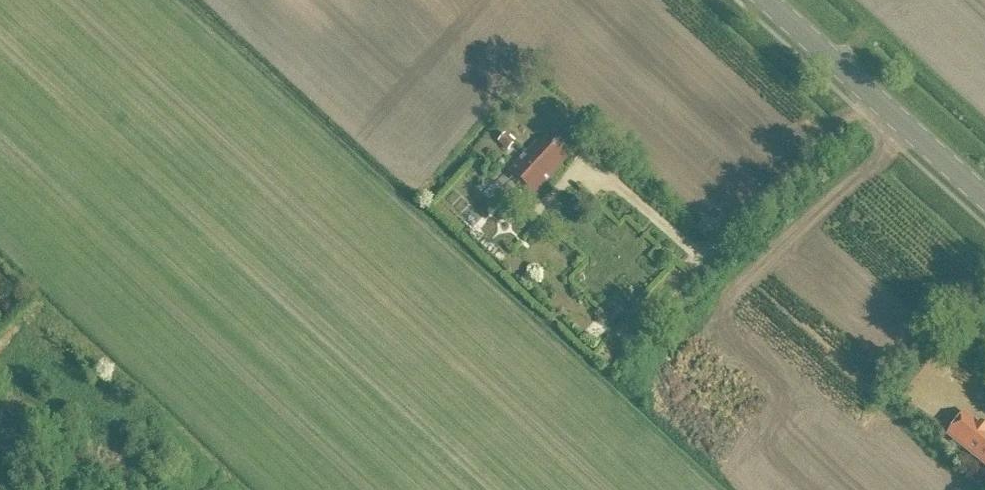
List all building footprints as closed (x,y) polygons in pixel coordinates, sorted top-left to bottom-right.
[(538,144),(509,176),(534,198),(568,162),(548,144),(543,148),(538,144)] [(509,199),(482,230),(494,241),(522,210),(509,199)] [(949,437),(984,467),(984,433),(965,417),(949,437)]
